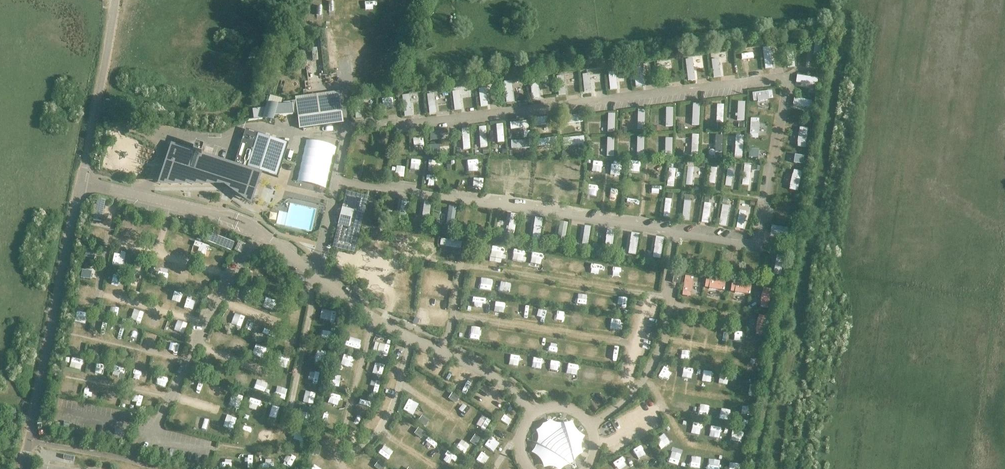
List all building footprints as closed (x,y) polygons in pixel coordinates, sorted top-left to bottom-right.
[(819,63),(822,42),(815,41),(811,62),(819,63)] [(765,69),(772,68),(770,47),(762,48),(765,69)] [(794,66),(793,49),(786,49),(787,68),(794,67),(794,66)] [(736,55),(739,74),(745,73),(742,54),(736,55)] [(695,80),(692,59),(685,60),(687,81),(695,80)] [(711,60),(713,78),(720,77),(718,59),(711,60)] [(657,66),(659,84),(666,83),(664,65),(657,66)] [(617,89),(615,70),(608,71),(610,90),(617,89)] [(640,70),(633,70),(635,87),(642,86),(640,70)] [(591,92),(589,74),(582,75),(584,93),(591,92)] [(797,75),(795,83),(816,85),(818,78),(797,75)] [(556,77),(558,96),(565,95),(563,76),(556,77)] [(510,84),(504,85),(506,104),(512,103),(510,84)] [(487,106),(485,88),(478,89),(480,107),(487,106)] [(462,109),(459,91),(452,92),(455,110),(462,109)] [(266,108),(251,110),(253,121),(262,120),(272,123),(274,116),(278,117),(292,116),(292,114),(297,114),(299,129),(342,124),(338,93),(295,99),(296,101),(283,103),(283,106),(277,106),(267,103),(266,108)] [(429,114),(436,113),(434,94),(426,95),(429,114)] [(411,116),(409,95),(402,96),(404,117),(411,116)] [(758,103),(775,104),(776,97),(758,96),(758,103)] [(814,102),(794,98),(793,105),(813,109),(814,102)] [(692,104),(691,125),(699,125),(700,104),(692,104)] [(561,117),(561,124),(583,122),(582,115),(561,117)] [(554,123),(554,116),(536,118),(536,125),(554,123)] [(790,120),(789,126),(806,129),(807,123),(790,120)] [(510,123),(510,129),(528,128),(527,121),(510,123)] [(480,147),(487,147),(486,127),(478,127),(480,147)] [(469,128),(462,129),(463,149),(470,149),(469,128)] [(231,187),(250,201),(259,172),(277,178),(288,143),(245,129),(234,164),(201,153),(203,147),(194,145),(193,150),(173,144),(161,182),(224,182),(225,183),(224,187),(231,189),(231,187)] [(431,132),(430,140),(439,140),(439,132),(431,132)] [(803,138),(787,135),(786,142),(802,144),(803,138)] [(538,140),(539,147),(557,144),(556,137),(538,140)] [(309,139),(304,161),(311,163),(316,141),(309,139)] [(802,161),(803,154),(785,151),(784,158),(802,161)] [(751,166),(744,165),(741,185),(748,186),(751,166)] [(687,167),(685,185),(691,186),(693,168),(687,167)] [(781,167),(780,173),(797,176),(799,170),(781,167)] [(716,168),(710,168),(708,183),(714,184),(716,168)] [(666,186),(673,187),(675,169),(668,169),(666,186)] [(725,186),(731,187),(733,170),(727,169),(725,186)] [(796,187),(778,184),(777,191),(795,194),(796,187)] [(342,220),(336,241),(352,245),(358,224),(355,224),(356,221),(358,221),(361,211),(359,210),(359,207),(362,208),(365,195),(350,190),(346,204),(343,203),(339,219),(342,220)] [(97,199),(93,220),(101,222),(105,200),(97,199)] [(409,200),(402,199),(398,219),(405,220),(409,200)] [(669,217),(671,200),(665,199),(663,217),(669,217)] [(421,219),(428,220),(431,202),(424,201),(421,219)] [(684,201),(681,220),(688,221),(691,202),(684,201)] [(701,223),(707,223),(710,204),(704,203),(701,223)] [(446,224),(453,225),(456,207),(448,205),(446,224)] [(722,205),(719,225),(725,226),(729,206),(722,205)] [(486,212),(479,210),(475,230),(482,231),(486,212)] [(739,210),(736,228),(742,229),(746,212),(739,210)] [(513,234),(517,214),(511,213),(507,233),(513,234)] [(560,222),(556,242),(564,244),(567,223),(560,222)] [(98,226),(92,225),(89,240),(95,241),(98,226)] [(584,226),(581,244),(588,246),(591,227),(584,226)] [(770,233),(791,236),(792,229),(771,226),(770,233)] [(604,250),(611,251),(614,231),(607,229),(604,250)] [(628,254),(635,255),(638,235),(631,234),(628,254)] [(652,258),(659,259),(663,239),(656,238),(652,258)] [(239,241),(234,250),(238,252),(243,244),(239,241)] [(707,267),(710,245),(704,244),(700,265),(707,267)] [(86,258),(94,259),(96,252),(87,250),(86,258)] [(727,251),(721,250),(718,268),(724,269),(727,251)] [(735,251),(732,269),(738,270),(741,252),(735,251)] [(784,255),(776,254),(773,274),(780,275),(784,255)] [(762,257),(755,255),(752,276),(758,277),(762,257)] [(82,278),(90,279),(92,271),(83,270),(82,278)] [(685,276),(682,296),(690,297),(693,277),(685,276)] [(706,280),(704,288),(724,291),(725,283),(706,280)] [(730,292),(750,295),(751,287),(731,283),(730,292)] [(77,300),(83,301),(87,285),(81,284),(77,300)] [(763,288),(760,308),(768,309),(771,290),(763,288)] [(755,335),(763,336),(766,317),(758,316),(755,335)] [(553,431),(554,432),(547,438),(546,437),(533,446),(551,468),(555,468),(565,461),(564,460),(571,455),(572,456),(584,447),(565,422),(553,431)]
